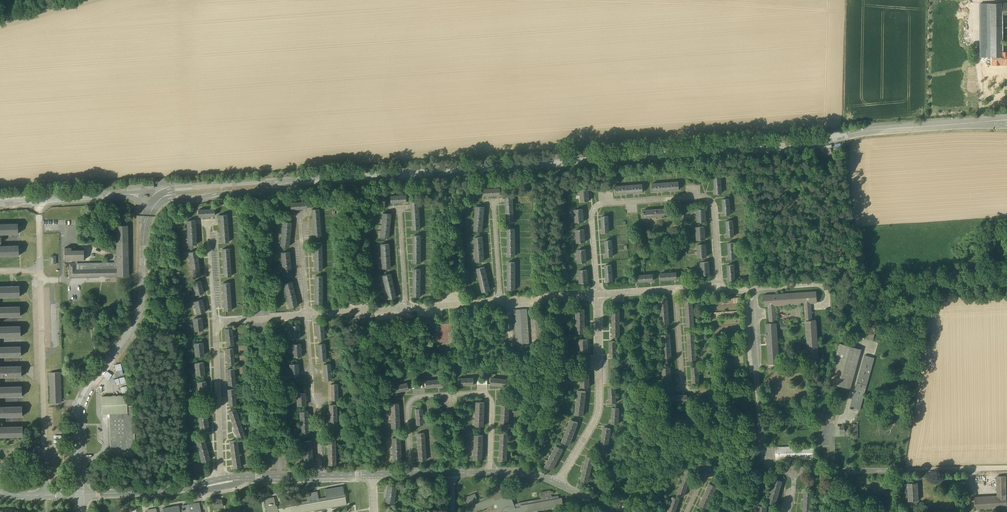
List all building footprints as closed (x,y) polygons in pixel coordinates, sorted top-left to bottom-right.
[(980,4),(980,57),(990,57),(1002,57),(1002,53),(1001,15),(1001,3),(980,4)] [(721,178),(712,179),(713,194),(722,194),(721,178)] [(679,191),(679,182),(651,184),(651,193),(679,191)] [(190,183),(173,184),(174,197),(191,196),(190,183)] [(643,193),(642,185),(614,187),(615,195),(643,193)] [(589,202),(588,189),(578,190),(579,203),(589,202)] [(514,224),(513,196),(504,197),(505,225),(514,224)] [(730,200),(721,200),(721,216),(730,216),(730,200)] [(420,230),(419,202),(409,203),(411,231),(420,230)] [(704,221),(704,207),(695,208),(695,221),(704,221)] [(474,208),(472,232),(482,233),(485,209),(474,208)] [(215,217),(215,209),(196,210),(196,218),(215,217)] [(321,238),(320,210),(311,211),(312,239),(321,238)] [(584,223),(583,210),(572,210),(573,223),(584,223)] [(380,214),(378,238),(388,239),(391,215),(380,214)] [(229,243),(228,215),(217,216),(219,243),(229,243)] [(600,232),(607,231),(607,215),(599,215),(600,232)] [(725,236),(733,236),(732,219),(724,220),(725,236)] [(197,245),(195,221),(184,221),(186,245),(197,245)] [(281,221),(279,246),(289,247),(292,222),(281,221)] [(18,233),(18,224),(0,224),(0,234),(18,233)] [(127,225),(116,225),(117,260),(114,260),(114,262),(77,263),(77,260),(84,260),(84,250),(71,250),(71,248),(64,248),(65,260),(75,260),(75,263),(69,263),(69,277),(117,276),(128,276),(127,225)] [(703,225),(694,226),(694,239),(703,239),(703,225)] [(515,258),(515,230),(505,230),(505,258),(515,258)] [(585,243),(584,230),(574,231),(574,244),(585,243)] [(420,264),(420,236),(411,236),(411,264),(420,264)] [(484,263),(483,238),(472,239),(474,263),(484,263)] [(726,241),(726,258),(735,258),(735,241),(726,241)] [(321,272),(322,244),(312,243),(312,272),(321,272)] [(705,257),(704,243),(695,244),(696,257),(705,257)] [(390,269),(389,245),(378,245),(379,269),(390,269)] [(19,255),(18,246),(0,246),(0,256),(19,255)] [(232,277),(230,250),(220,250),(221,278),(232,277)] [(586,263),(586,250),(575,251),(576,264),(586,263)] [(189,277),(200,276),(198,252),(187,253),(189,277)] [(291,276),(290,252),(279,253),(280,277),(291,276)] [(708,274),(708,261),(698,261),(699,274),(708,274)] [(515,291),(515,263),(505,263),(505,291),(515,291)] [(725,264),(726,280),(734,280),(733,263),(725,264)] [(490,291),(485,268),(475,270),(479,293),(490,291)] [(421,297),(421,270),(411,270),(411,297),(421,297)] [(588,283),(587,270),(577,271),(577,284),(588,283)] [(653,280),(652,273),(634,274),(634,281),(653,280)] [(395,297),(390,275),(380,277),(385,300),(395,297)] [(322,305),(322,277),(312,277),(312,305),(322,305)] [(193,296),(204,294),(201,281),(190,283),(193,296)] [(296,305),(292,282),(281,284),(286,307),(296,305)] [(232,311),(230,283),(220,284),(222,312),(232,311)] [(20,298),(20,286),(0,287),(0,298),(20,298)] [(811,320),(810,303),(817,303),(816,292),(764,295),(764,306),(768,306),(769,323),(766,323),(768,364),(779,363),(775,306),(804,304),(808,361),(818,360),(816,320),(811,320)] [(683,297),(684,325),(692,325),(691,297),(683,297)] [(658,299),(659,324),(668,323),(667,299),(658,299)] [(194,315),(205,313),(202,300),(192,302),(194,315)] [(21,317),(20,307),(0,307),(0,318),(21,317)] [(574,308),(574,332),(582,332),(583,308),(574,308)] [(610,308),(610,336),(619,336),(618,308),(610,308)] [(526,309),(514,310),(517,353),(529,353),(526,309)] [(203,332),(202,318),(191,320),(193,333),(203,332)] [(411,318),(376,320),(376,326),(412,323),(411,318)] [(872,320),(867,339),(873,341),(877,322),(872,320)] [(314,322),(315,339),(324,339),(323,322),(314,322)] [(297,324),(288,324),(289,338),(298,337),(298,333),(302,333),(301,328),(297,328),(297,324)] [(21,338),(21,327),(0,327),(0,339),(21,338)] [(230,327),(222,328),(225,344),(232,343),(230,327)] [(693,332),(685,332),(687,359),(694,359),(693,332)] [(662,358),(670,357),(669,333),(661,334),(662,358)] [(193,355),(202,355),(201,342),(192,342),(193,355)] [(300,342),(290,343),(290,356),(301,356),(300,342)] [(324,359),(323,343),(316,343),(316,359),(324,359)] [(861,349),(840,343),(828,383),(850,389),(861,349)] [(22,358),(21,347),(0,347),(0,358),(22,358)] [(233,363),(233,347),(224,347),(225,364),(233,363)] [(865,355),(850,407),(859,410),(874,358),(865,355)] [(202,361),(193,362),(193,375),(203,374),(202,361)] [(298,362),(288,363),(288,376),(298,376),(298,362)] [(329,379),(329,363),(321,363),(322,379),(329,379)] [(22,378),(22,366),(0,367),(0,379),(22,378)] [(234,384),(233,368),(225,368),(226,384),(234,384)] [(109,379),(112,374),(106,370),(103,375),(109,379)] [(62,404),(61,373),(49,373),(50,404),(62,404)] [(578,374),(578,386),(587,387),(587,374),(578,374)] [(389,385),(391,392),(406,389),(404,382),(389,385)] [(606,386),(607,402),(615,402),(614,386),(606,386)] [(23,398),(22,387),(0,387),(0,399),(23,398)] [(225,388),(226,404),(235,404),(234,388),(225,388)] [(582,415),(584,391),(576,390),(573,414),(582,415)] [(304,405),(304,392),(295,392),(295,405),(304,405)] [(117,395),(117,413),(125,413),(125,395),(117,395)] [(483,401),(474,401),(473,425),(483,426),(483,401)] [(508,424),(508,402),(500,402),(499,424),(508,424)] [(389,427),(398,427),(397,403),(388,403),(389,427)] [(335,431),(335,404),(326,404),(326,431),(335,431)] [(127,414),(110,414),(112,455),(134,454),(133,406),(126,407),(127,414)] [(23,418),(23,407),(0,408),(0,419),(23,418)] [(610,423),(617,423),(618,407),(610,407),(610,423)] [(227,410),(234,436),(242,434),(235,408),(227,410)] [(413,408),(414,424),(422,424),(422,408),(413,408)] [(298,410),(299,434),(307,434),(306,410),(298,410)] [(197,430),(207,429),(206,411),(195,412),(197,430)] [(568,419),(564,430),(574,432),(577,421),(568,419)] [(24,438),(23,427),(0,428),(0,439),(24,438)] [(569,444),(571,432),(563,430),(560,442),(569,444)] [(605,454),(609,431),(601,430),(597,453),(605,454)] [(498,432),(497,459),(506,460),(506,432),(498,432)] [(424,460),(423,433),(415,433),(416,460),(424,460)] [(472,458),(481,458),(481,434),(472,434),(472,458)] [(193,438),(199,461),(209,459),(203,435),(193,438)] [(326,464),(334,464),(333,436),(325,436),(326,464)] [(400,459),(399,437),(390,437),(391,459),(400,459)] [(230,467),(238,467),(236,439),(228,440),(230,467)] [(312,464),(311,440),(302,440),(303,464),(312,464)] [(550,470),(562,448),(554,444),(542,466),(550,470)] [(584,454),(578,480),(587,482),(593,456),(584,454)] [(712,472),(713,469),(700,463),(699,466),(712,472)] [(1005,476),(997,476),(998,497),(974,498),(974,509),(1006,508),(1006,496),(1005,476)] [(774,504),(780,480),(772,478),(766,501),(774,504)] [(679,480),(675,494),(682,496),(687,482),(679,480)] [(706,482),(698,505),(706,508),(714,485),(706,482)] [(917,483),(908,483),(909,501),(918,501),(917,483)] [(393,503),(395,486),(386,484),(383,501),(393,503)] [(520,503),(514,505),(507,488),(492,493),(493,494),(477,500),(475,494),(465,498),(468,507),(467,507),(468,511),(474,511),(496,503),(500,511),(527,511),(563,505),(562,498),(558,498),(558,496),(551,497),(550,491),(540,492),(541,499),(520,503)] [(802,490),(801,511),(810,511),(810,490),(802,490)] [(346,504),(347,504),(345,493),(344,494),(319,499),(317,491),(307,493),(308,501),(275,506),(274,497),(265,499),(267,511),(302,511),(346,504)] [(677,498),(669,496),(665,511),(673,511),(677,498)] [(218,499),(212,500),(214,508),(223,506),(221,499),(218,500),(218,499)] [(199,502),(198,502),(199,503),(189,504),(190,511),(188,511),(201,511),(199,502)]
